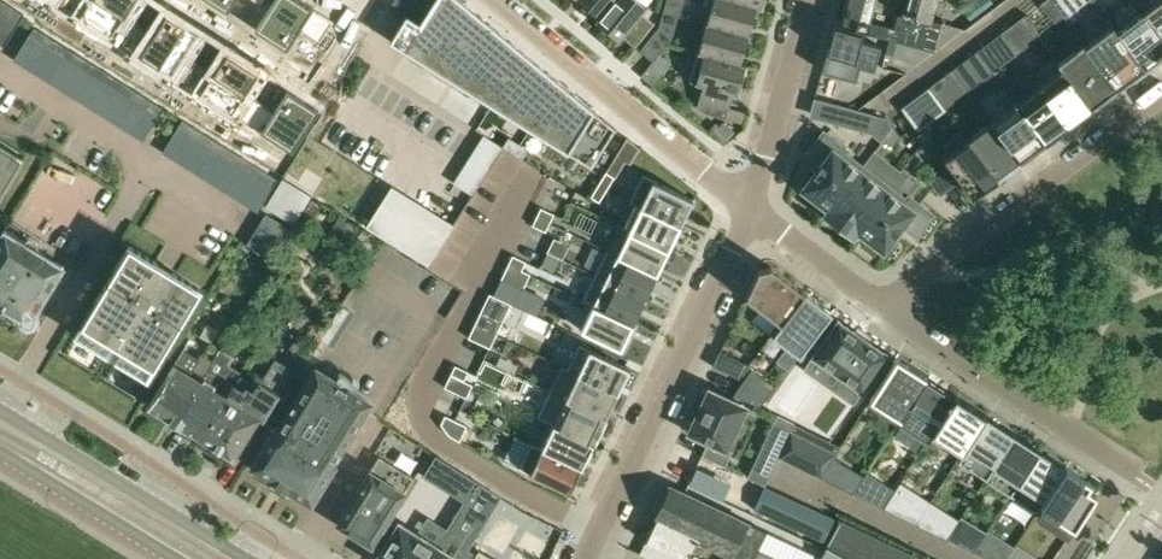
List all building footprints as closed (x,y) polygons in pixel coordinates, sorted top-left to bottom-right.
[(11,6),(2,0),(0,0),(0,24),(11,6)] [(59,3),(110,36),(134,0),(60,0),(59,3)] [(227,11),(234,0),(210,0),(227,11)] [(255,29),(286,49),(299,29),(320,42),(333,21),(300,0),(273,0),(255,29)] [(462,0),(434,0),(420,23),(407,14),(390,41),(487,101),(591,167),(614,130),(615,130),(616,128),(594,110),(521,49),(462,0)] [(599,17),(613,0),(579,0),(599,17)] [(599,17),(597,20),(619,39),(622,36),(635,46),(655,22),(648,17),(642,12),(648,5),(642,0),(613,0),(599,17)] [(663,12),(679,16),(684,0),(666,0),(663,12)] [(706,23),(749,35),(756,6),(733,0),(712,0),(706,23)] [(866,28),(865,32),(934,52),(942,22),(931,19),(936,0),(908,0),(905,10),(904,9),(903,11),(898,10),(893,28),(869,21),(875,0),(848,0),(842,21),(866,28)] [(1040,3),(1055,22),(1063,16),(1060,12),(1051,0),(1044,0),(1040,3)] [(1060,12),(1074,1),(1078,7),(1088,0),(1051,0),(1060,12)] [(1143,10),(1161,35),(1161,0),(1157,0),(1143,10)] [(11,6),(0,24),(0,44),(4,46),(17,24),(24,13),(11,6)] [(1161,54),(1161,35),(1143,10),(1116,31),(1144,67),(1147,65),(1152,61),(1161,54)] [(132,20),(119,41),(171,75),(197,33),(166,13),(152,34),(132,20)] [(749,35),(706,23),(698,52),(703,53),(741,63),(749,35)] [(830,73),(842,77),(856,80),(859,66),(874,70),(881,46),(861,41),(864,32),(834,24),(821,71),(830,73)] [(1144,68),(1144,67),(1116,31),(1112,25),(1085,45),(1117,88),(1132,76),(1133,78),(1145,69),(1144,68)] [(33,27),(30,32),(28,35),(40,42),(45,34),(33,27)] [(659,27),(639,50),(652,61),(671,37),(659,27)] [(1000,33),(1016,53),(1024,47),(1009,27),(1000,33)] [(40,42),(52,50),(57,42),(45,34),(40,42)] [(159,116),(28,35),(13,60),(144,140),(159,116)] [(889,40),(885,53),(893,55),(897,42),(889,40)] [(69,49),(57,42),(52,50),(64,57),(69,49)] [(1081,43),(1077,46),(1076,47),(1076,48),(1057,62),(1061,67),(1062,66),(1092,106),(1097,102),(1096,102),(1109,92),(1110,93),(1112,92),(1115,89),(1117,88),(1085,45),(1083,42),(1081,43)] [(80,55),(69,49),(64,57),(75,64),(80,55)] [(978,77),(990,68),(977,50),(965,59),(978,77)] [(192,59),(179,80),(231,113),(257,72),(226,52),(213,72),(192,59)] [(703,53),(698,52),(690,82),(695,83),(703,85),(697,106),(705,112),(725,118),(733,93),(738,95),(746,66),(746,65),(741,63),(703,53)] [(75,64),(85,70),(90,62),(80,55),(75,64)] [(85,70),(95,76),(100,68),(90,62),(85,70)] [(1088,111),(1087,110),(1092,106),(1062,66),(1061,67),(1039,83),(1068,123),(1071,122),(1072,123),(1088,111)] [(111,74),(100,68),(95,76),(106,83),(111,74)] [(651,84),(657,78),(646,68),(640,75),(651,84)] [(949,88),(960,80),(952,69),(941,77),(949,88)] [(111,74),(106,83),(116,89),(121,81),(111,74)] [(121,81),(116,89),(126,95),(131,87),(121,81)] [(1068,123),(1039,83),(1015,101),(1045,141),(1068,123)] [(916,96),(933,119),(947,109),(945,108),(929,86),(916,96)] [(126,95),(136,102),(141,94),(131,87),(126,95)] [(252,98),(239,118),(291,152),(317,111),(286,90),(273,111),(252,98)] [(136,102),(147,108),(152,100),(141,94),(136,102)] [(152,100),(147,108),(159,116),(164,108),(164,107),(152,100)] [(1045,141),(1015,101),(990,120),(991,121),(1020,160),(1045,141)] [(681,109),(691,118),(696,112),(686,103),(681,109)] [(835,103),(830,120),(869,131),(873,114),(835,103)] [(194,123),(182,115),(177,123),(189,131),(194,123)] [(991,121),(968,138),(997,176),(998,176),(999,176),(999,175),(1018,161),(1020,160),(1019,160),(1020,160),(991,121)] [(273,182),(177,123),(162,148),(258,207),(273,182)] [(201,138),(206,130),(194,123),(189,131),(201,138)] [(901,136),(893,126),(882,139),(893,147),(901,136)] [(218,137),(206,130),(201,138),(213,146),(218,137)] [(805,190),(829,208),(830,209),(863,166),(846,153),(849,150),(823,130),(806,152),(809,154),(821,163),(802,189),(805,190)] [(213,146),(225,153),(230,145),(218,137),(213,146)] [(503,146),(488,137),(457,186),(472,195),(503,146)] [(997,176),(968,138),(943,157),(972,195),(997,176)] [(21,155),(0,143),(0,190),(21,155)] [(242,152),(230,145),(225,153),(237,160),(242,152)] [(242,152),(237,160),(249,168),(254,160),(242,152)] [(261,175),(266,167),(254,160),(249,168),(261,175)] [(856,229),(889,186),(863,166),(830,209),(829,208),(825,213),(828,215),(828,216),(831,218),(831,217),(848,230),(850,232),(853,234),(857,230),(856,229)] [(261,175),(273,182),(278,174),(266,167),(261,175)] [(952,185),(941,170),(928,179),(939,195),(952,185)] [(598,184),(607,189),(614,176),(606,171),(598,184)] [(629,201),(635,204),(635,202),(680,224),(693,199),(642,175),(629,201)] [(599,201),(607,189),(598,184),(591,196),(599,201)] [(393,185),(367,225),(427,265),(454,225),(393,185)] [(881,248),(883,250),(902,225),(917,236),(934,214),(908,195),(905,198),(889,186),(856,229),(857,230),(881,248)] [(623,228),(668,250),(680,224),(635,202),(635,204),(624,227),(623,228)] [(540,207),(536,216),(550,222),(554,214),(540,207)] [(286,225),(264,212),(245,244),(267,257),(286,225)] [(545,231),(550,222),(536,216),(532,225),(545,231)] [(623,228),(624,227),(618,224),(606,249),(657,274),(668,250),(623,228)] [(35,321),(32,312),(62,264),(5,229),(0,237),(0,302),(21,315),(24,324),(35,321)] [(201,289),(173,272),(157,262),(129,245),(75,334),(106,353),(113,343),(122,348),(115,359),(147,378),(201,289)] [(594,274),(645,299),(657,274),(606,249),(594,274)] [(521,270),(525,261),(512,255),(507,267),(528,277),(530,274),(521,270)] [(745,296),(780,323),(805,291),(771,266),(769,266),(769,267),(761,269),(761,268),(759,269),(745,296)] [(507,267),(501,279),(523,289),(528,277),(507,267)] [(582,300),(592,305),(593,304),(633,323),(645,299),(594,274),(582,300)] [(805,291),(780,323),(772,334),(788,345),(776,361),(788,369),(831,312),(805,291)] [(621,349),(633,323),(593,304),(592,305),(581,329),(621,349)] [(341,305),(320,338),(333,347),(354,314),(341,305)] [(492,333),(492,332),(497,322),(479,314),(474,324),(492,333)] [(843,377),(834,391),(852,404),(885,357),(886,357),(887,355),(885,353),(885,354),(868,342),(867,343),(855,335),(856,333),(839,321),(837,319),(836,321),(836,322),(812,355),(843,377)] [(496,335),(492,332),(492,333),(474,324),(468,337),(490,348),(496,335)] [(567,368),(617,393),(629,367),(579,343),(567,368)] [(174,421),(201,437),(241,373),(225,363),(229,357),(218,350),(212,360),(174,421)] [(174,421),(212,360),(202,354),(197,360),(183,351),(175,364),(160,387),(149,405),(174,421)] [(719,351),(712,366),(739,378),(749,364),(719,351)] [(896,358),(870,399),(901,418),(927,377),(896,358)] [(272,359),(257,383),(241,373),(201,437),(205,440),(204,440),(205,445),(207,449),(220,458),(225,457),(229,455),(234,457),(258,417),(262,419),(279,391),(278,391),(291,371),(272,359)] [(455,365),(450,374),(464,380),(468,371),(455,365)] [(567,368),(561,365),(549,391),(605,417),(617,393),(567,368)] [(275,426),(256,458),(250,466),(311,504),(316,496),(336,463),(332,461),(369,401),(315,368),(279,428),(275,426)] [(472,384),(464,380),(450,374),(444,387),(466,397),(472,384)] [(927,440),(929,437),(955,396),(927,377),(901,418),(898,422),(927,440)] [(760,394),(742,381),(734,394),(753,403),(760,394)] [(700,406),(696,415),(695,417),(689,431),(689,430),(688,432),(690,433),(708,441),(702,455),(724,466),(732,451),(726,448),(746,406),(710,390),(710,389),(709,389),(708,390),(702,404),(701,404),(700,406)] [(537,416),(553,424),(553,423),(594,442),(605,417),(549,391),(537,416)] [(959,456),(986,415),(955,396),(929,437),(959,456)] [(449,434),(459,441),(467,426),(445,415),(440,424),(449,434)] [(790,430),(794,423),(777,415),(764,441),(781,449),(790,430)] [(958,459),(986,477),(1014,433),(986,415),(959,456),(958,459)] [(582,467),(594,442),(553,423),(553,424),(542,447),(541,448),(582,467)] [(833,456),(834,455),(836,452),(790,430),(781,449),(778,457),(820,477),(833,456)] [(985,479),(1010,495),(1039,449),(1014,433),(986,477),(985,479)] [(781,449),(764,441),(747,477),(764,484),(778,457),(781,449)] [(569,492),(582,467),(541,448),(542,447),(531,442),(518,468),(569,492)] [(1039,449),(1010,495),(1036,512),(1040,506),(1066,466),(1039,449)] [(414,477),(379,456),(337,523),(372,545),(414,477)] [(834,484),(846,465),(833,456),(820,477),(834,484)] [(1091,483),(1066,466),(1040,506),(1074,528),(1096,494),(1087,488),(1091,483)] [(377,558),(472,558),(475,555),(468,550),(501,497),(477,481),(446,530),(443,536),(449,540),(443,550),(418,534),(399,523),(377,558)] [(870,501),(883,508),(895,490),(883,482),(870,501)] [(900,516),(916,492),(900,482),(895,490),(883,508),(900,516)] [(646,539),(640,552),(655,558),(684,558),(690,547),(713,558),(779,558),(758,548),(767,530),(670,484),(654,517),(657,518),(646,539)] [(764,486),(753,509),(823,542),(834,519),(764,486)] [(959,520),(947,512),(933,532),(947,539),(959,520)] [(841,521),(819,558),(919,558),(841,521)] [(973,552),(982,539),(971,532),(962,546),(973,552)] [(1010,552),(997,544),(987,558),(1006,558),(1010,552)] [(479,549),(475,555),(472,558),(495,558),(479,549)]
